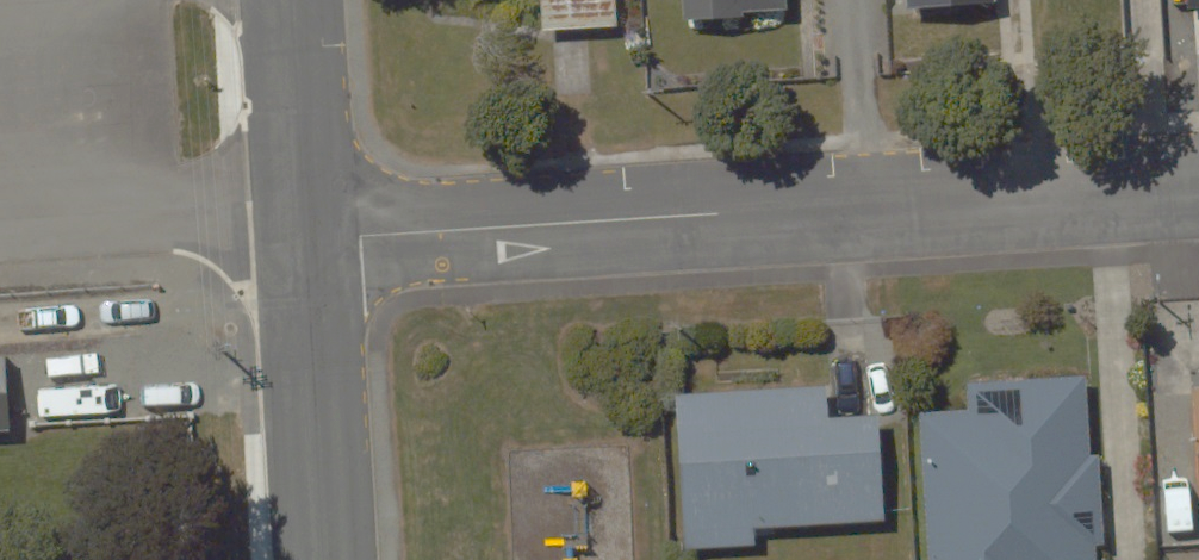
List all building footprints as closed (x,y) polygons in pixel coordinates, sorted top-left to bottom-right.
[(539,21),(627,17),(626,0),(538,0),(539,21)] [(678,15),(748,12),(747,2),(784,0),(677,0),(678,15)] [(918,405),(925,559),(1087,559),(1085,502),(1096,502),(1094,444),(1082,445),(1078,371),(975,376),(976,402),(918,405)] [(748,516),(886,508),(880,405),(828,408),(826,374),(672,383),(680,539),(749,535),(748,516)]
